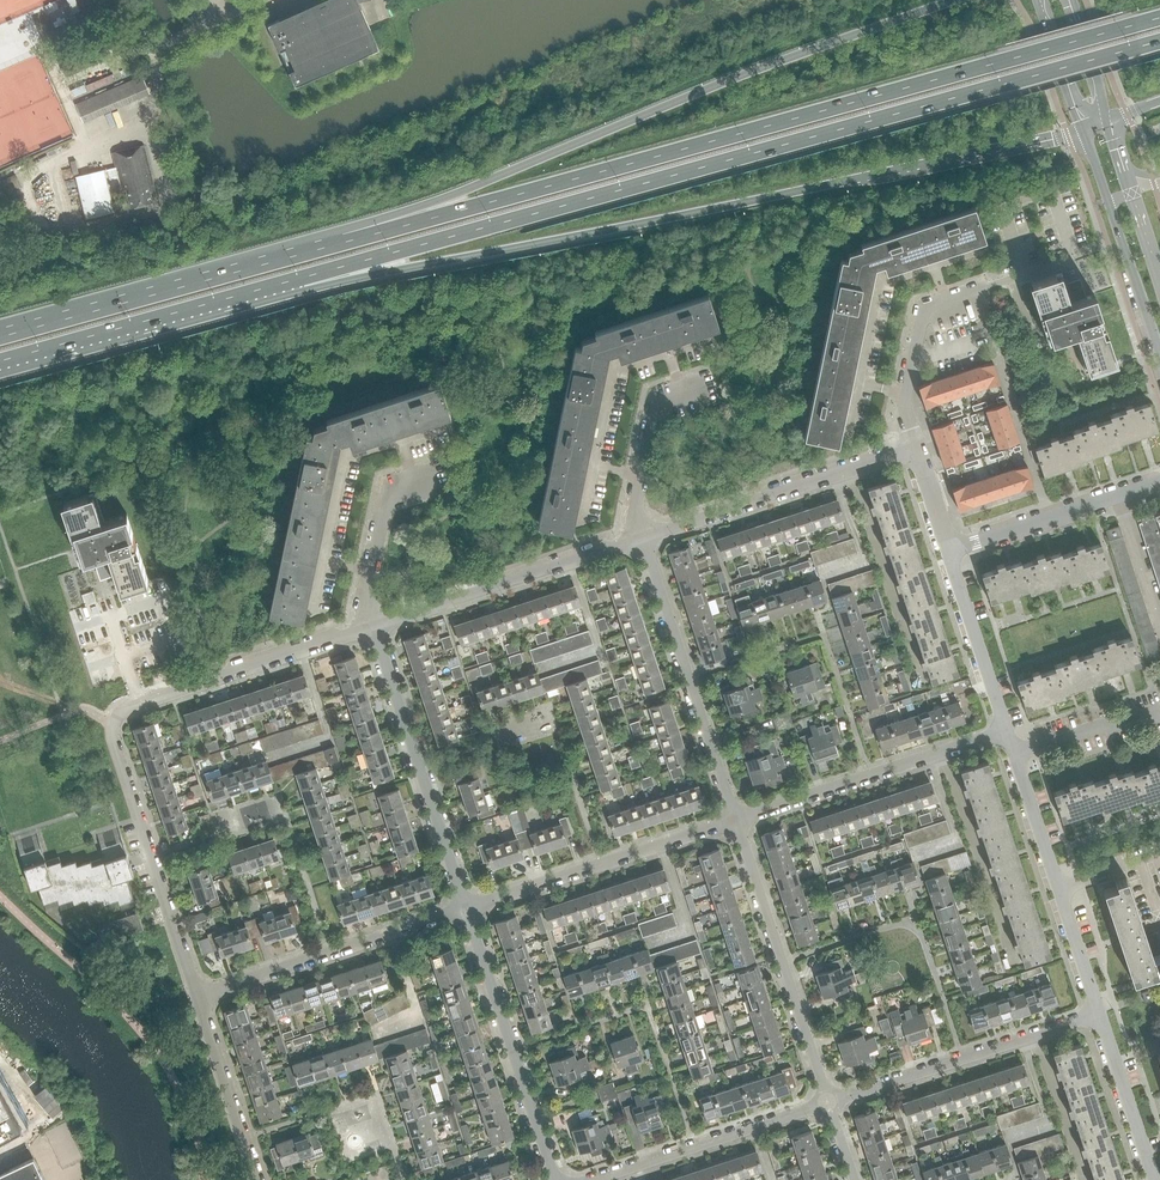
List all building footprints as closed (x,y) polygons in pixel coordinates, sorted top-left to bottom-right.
[(50,0),(0,0),(0,15),(50,0)] [(55,0),(44,5),(48,12),(58,7),(55,0)] [(75,0),(67,0),(72,13),(79,11),(75,0)] [(295,86),(306,81),(305,79),(376,48),(377,50),(379,49),(358,2),(359,2),(371,0),(330,0),(290,18),(280,22),(279,19),(267,24),(295,86)] [(55,27),(66,23),(64,18),(53,22),(55,27)] [(91,88),(119,80),(117,73),(89,82),(91,88)] [(141,76),(75,104),(83,122),(149,93),(141,76)] [(88,82),(74,88),(77,95),(91,90),(88,82)] [(150,192),(155,191),(144,145),(112,152),(121,191),(126,190),(130,208),(152,202),(150,192)] [(114,212),(108,189),(104,170),(76,176),(84,215),(85,219),(114,212)] [(20,186),(15,174),(2,181),(7,192),(20,186)] [(885,269),(924,256),(982,237),(972,209),(863,245),(864,248),(849,253),(848,260),(843,259),(806,437),(834,443),(871,264),(882,260),(885,269)] [(1030,283),(1043,322),(1049,341),(1078,331),(1091,369),(1116,361),(1093,293),(1085,296),(1082,287),(1067,289),(1061,273),(1048,277),(1030,283)] [(619,356),(658,343),(717,323),(708,296),(597,332),(599,336),(583,341),(582,349),(576,347),(539,525),(568,530),(605,352),(616,348),(619,356)] [(1030,351),(1043,346),(1040,337),(1026,342),(1030,351)] [(986,387),(999,382),(992,362),(980,366),(986,387)] [(986,387),(980,366),(967,370),(974,391),(986,387)] [(974,391),(967,370),(955,374),(962,395),(974,391)] [(943,378),(950,399),(962,395),(955,374),(943,378)] [(950,399),(943,378),(930,382),(937,403),(950,399)] [(918,386),(924,407),(937,403),(930,382),(918,386)] [(351,445),(391,432),(449,413),(440,385),(330,421),(331,425),(316,430),(314,436),(309,435),(272,613),(300,619),(338,440),(348,437),(351,445)] [(1010,416),(1006,403),(985,410),(990,423),(1010,416)] [(990,423),(994,435),(1014,428),(1010,416),(990,423)] [(1118,443),(1109,419),(1094,424),(1093,421),(1086,423),(1087,426),(1071,432),(1072,435),(1081,458),(1119,446),(1118,443)] [(931,428),(936,441),(956,434),(952,421),(931,428)] [(998,448),(1019,441),(1014,428),(994,435),(998,448)] [(936,441),(940,453),(960,446),(956,434),(936,441)] [(1043,475),(1045,475),(1083,463),(1081,458),(1072,435),(1057,440),(1056,437),(1048,439),(1049,442),(1034,447),(1043,475)] [(960,446),(940,453),(944,466),(965,459),(960,446)] [(1026,465),(1013,469),(1020,489),(1033,485),(1026,465)] [(1001,473),(1008,494),(1020,489),(1013,469),(1001,473)] [(1001,473),(989,477),(996,498),(1008,494),(1001,473)] [(996,498),(989,477),(977,481),(983,502),(996,498)] [(894,479),(867,488),(872,504),(869,505),(872,513),(875,512),(880,527),(907,518),(894,479)] [(971,506),(983,502),(977,481),(964,485),(971,506)] [(958,510),(971,506),(964,485),(952,489),(958,510)] [(99,571),(98,572),(98,573),(99,573),(100,573),(100,572),(101,571),(105,574),(105,575),(105,576),(105,577),(106,577),(106,576),(107,576),(107,575),(106,574),(111,572),(118,591),(124,589),(149,581),(126,513),(97,522),(88,495),(64,502),(83,561),(96,557),(97,561),(100,571),(99,571)] [(836,498),(822,503),(828,524),(843,519),(836,498)] [(822,503),(807,508),(813,529),(828,524),(822,503)] [(813,529),(807,508),(792,512),(798,534),(813,529)] [(783,539),(798,534),(792,512),(776,517),(783,539)] [(1137,520),(1159,591),(1159,512),(1137,520)] [(783,539),(776,517),(761,522),(768,543),(783,539)] [(907,518),(880,527),(885,543),(882,544),(884,551),(888,550),(893,565),(920,556),(907,518)] [(768,543),(761,522),(747,527),(754,548),(768,543)] [(1105,531),(1108,540),(1122,536),(1118,526),(1105,531)] [(754,548),(747,527),(732,532),(739,553),(754,548)] [(833,541),(839,539),(837,531),(831,532),(833,541)] [(739,553),(732,532),(717,537),(724,558),(739,553)] [(833,541),(831,532),(825,534),(828,543),(833,541)] [(1124,543),(1122,536),(1108,540),(1110,547),(1124,543)] [(712,538),(711,539),(705,541),(709,555),(711,555),(716,553),(712,538)] [(846,541),(850,554),(857,552),(853,538),(846,541)] [(804,550),(810,549),(807,540),(801,542),(804,550)] [(839,543),(843,556),(850,554),(846,541),(839,543)] [(798,552),(804,550),(801,542),(795,544),(798,552)] [(1068,583),(1108,570),(1099,542),(1083,548),(1082,544),(1074,547),(1075,550),(1060,555),(1067,580),(1068,583)] [(832,545),(836,559),(843,556),(839,543),(832,545)] [(1126,549),(1124,543),(1110,547),(1112,554),(1126,549)] [(825,547),(830,561),(836,559),(832,545),(825,547)] [(668,553),(672,567),(692,560),(688,546),(668,553)] [(819,550),(823,563),(830,561),(825,547),(819,550)] [(1128,556),(1126,549),(1112,554),(1115,560),(1128,556)] [(810,552),(812,559),(814,566),(823,563),(819,550),(810,552)] [(1036,559),(1020,564),(1028,589),(1029,592),(1067,580),(1060,555),(1059,552),(1043,557),(1042,555),(1035,557),(1036,559)] [(716,553),(711,555),(714,564),(719,562),(716,553)] [(776,564),(781,562),(778,553),(773,555),(776,564)] [(776,564),(773,555),(767,557),(770,566),(776,564)] [(920,556),(893,565),(898,581),(895,582),(897,590),(900,589),(905,604),(933,595),(920,556)] [(1130,563),(1128,556),(1115,560),(1117,567),(1130,563)] [(697,574),(692,560),(672,567),(677,581),(697,574)] [(809,560),(799,563),(801,569),(810,566),(809,560)] [(1028,589),(1020,564),(1019,562),(1004,567),(1002,563),(995,566),(996,569),(980,575),(989,602),(1028,589)] [(746,574),(752,572),(749,563),(743,565),(746,574)] [(801,569),(799,563),(789,566),(791,572),(801,569)] [(1132,569),(1130,563),(1117,567),(1119,574),(1132,569)] [(746,574),(743,565),(737,567),(740,576),(746,574)] [(605,574),(610,589),(631,582),(626,567),(605,574)] [(783,575),(781,569),(771,572),(773,578),(783,575)] [(871,585),(874,584),(877,583),(873,569),(866,571),(871,585)] [(1135,576),(1132,569),(1119,574),(1121,580),(1135,576)] [(725,580),(722,570),(716,572),(719,582),(725,580)] [(866,571),(860,573),(865,587),(871,585),(866,571)] [(773,578),(771,572),(762,575),(764,581),(773,578)] [(865,587),(860,573),(854,575),(858,589),(865,587)] [(697,574),(677,581),(681,594),(701,588),(697,574)] [(854,575),(847,577),(852,591),(858,589),(854,575)] [(1137,583),(1135,576),(1121,580),(1123,587),(1137,583)] [(852,591),(847,577),(840,580),(845,593),(852,591)] [(755,584),(754,578),(744,581),(746,587),(755,584)] [(725,580),(719,582),(722,591),(728,590),(725,580)] [(819,580),(805,584),(812,604),(826,600),(819,580)] [(840,580),(834,582),(838,596),(845,593),(840,580)] [(746,587),(744,581),(734,584),(736,590),(746,587)] [(636,597),(631,582),(610,589),(615,604),(636,597)] [(838,596),(834,582),(827,584),(832,598),(838,596)] [(1139,589),(1137,583),(1123,587),(1125,594),(1139,589)] [(573,584),(558,589),(565,610),(580,605),(573,584)] [(805,584),(792,589),(798,609),(812,604),(805,584)] [(587,596),(597,593),(595,587),(585,590),(587,596)] [(701,588),(681,594),(686,608),(706,602),(701,588)] [(879,597),(876,588),(870,590),(873,599),(879,597)] [(558,589),(543,594),(550,615),(565,610),(558,589)] [(784,613),(798,609),(792,589),(778,594),(784,613)] [(1141,596),(1139,589),(1125,594),(1128,600),(1141,596)] [(97,590),(86,592),(89,603),(99,601),(97,590)] [(836,612),(856,605),(852,591),(845,593),(838,596),(832,598),(836,612)] [(597,593),(587,596),(589,602),(599,599),(597,593)] [(543,594),(529,599),(536,620),(550,615),(543,594)] [(778,594),(764,598),(771,618),(784,613),(778,594)] [(933,595),(905,604),(911,620),(907,621),(910,628),(913,627),(918,643),(945,634),(933,595)] [(1143,603),(1141,596),(1128,600),(1130,607),(1143,603)] [(641,612),(636,597),(615,604),(620,618),(641,612)] [(877,609),(882,607),(879,597),(873,599),(877,609)] [(725,600),(728,609),(734,607),(731,598),(725,600)] [(764,598),(751,603),(757,622),(771,618),(764,598)] [(529,599),(514,604),(521,625),(536,620),(529,599)] [(706,602),(686,608),(690,622),(710,615),(706,602)] [(751,603),(737,607),(743,627),(757,622),(751,603)] [(1145,609),(1143,603),(1130,607),(1132,614),(1145,609)] [(514,604),(499,609),(506,630),(521,625),(514,604)] [(836,612),(837,615),(841,625),(861,619),(856,605),(836,612)] [(737,617),(734,607),(728,609),(731,619),(737,617)] [(499,609),(485,613),(492,635),(506,630),(499,609)] [(1148,616),(1145,609),(1132,614),(1134,620),(1148,616)] [(645,627),(641,612),(620,618),(625,633),(645,627)] [(485,613),(471,618),(478,639),(492,635),(485,613)] [(710,615),(690,622),(695,635),(715,629),(710,615)] [(888,625),(885,615),(879,617),(883,627),(888,625)] [(1150,623),(1148,616),(1134,620),(1136,627),(1150,623)] [(597,626),(606,623),(604,617),(595,620),(597,626)] [(461,645),(478,639),(471,618),(454,624),(461,645)] [(865,632),(861,619),(841,625),(845,639),(865,632)] [(572,632),(578,630),(575,621),(569,623),(572,632)] [(572,632),(569,623),(564,625),(567,634),(572,632)] [(606,623),(597,626),(599,631),(608,628),(606,623)] [(1152,629),(1150,623),(1136,627),(1139,634),(1152,629)] [(743,635),(740,625),(734,627),(737,637),(743,635)] [(886,636),(891,634),(888,625),(883,627),(886,636)] [(650,641),(645,627),(625,633),(630,648),(650,641)] [(695,635),(699,649),(719,642),(715,629),(695,635)] [(1154,636),(1152,629),(1139,634),(1141,641),(1154,636)] [(582,632),(586,646),(593,644),(589,630),(582,632)] [(543,642),(549,640),(546,631),(540,633),(543,642)] [(580,648),(586,646),(582,632),(575,634),(580,648)] [(870,646),(865,632),(845,639),(850,653),(870,646)] [(543,642),(540,633),(534,635),(537,644),(543,642)] [(403,641),(408,655),(429,648),(424,634),(403,641)] [(580,648),(575,634),(569,637),(573,650),(580,648)] [(945,634),(918,643),(923,659),(920,660),(922,667),(926,666),(931,682),(958,673),(945,634)] [(451,641),(450,635),(441,639),(443,644),(451,641)] [(746,644),(743,635),(737,637),(740,646),(746,644)] [(1091,648),(1092,652),(1100,676),(1139,664),(1130,636),(1114,641),(1113,638),(1106,640),(1107,643),(1091,648)] [(1156,643),(1154,636),(1141,641),(1143,647),(1156,643)] [(567,652),(573,650),(569,637),(562,639),(567,652)] [(567,652),(562,639),(556,641),(560,655),(567,652)] [(513,652),(519,650),(516,640),(510,643),(513,652)] [(453,647),(451,641),(443,644),(444,650),(453,647)] [(554,657),(560,655),(556,641),(549,643),(554,657)] [(655,656),(650,641),(630,648),(635,663),(655,656)] [(724,656),(719,642),(699,649),(704,663),(724,656)] [(897,652),(894,642),(889,644),(892,654),(897,652)] [(507,654),(513,652),(510,643),(504,645),(507,654)] [(554,657),(549,643),(543,645),(547,659),(554,657)] [(1159,649),(1156,643),(1143,647),(1145,654),(1159,649)] [(541,661),(547,659),(543,645),(536,647),(541,661)] [(874,660),(870,646),(850,653),(854,666),(874,660)] [(536,647),(529,650),(534,663),(541,661),(536,647)] [(605,650),(607,655),(616,652),(614,647),(605,650)] [(434,663),(429,648),(408,655),(413,670),(434,663)] [(1159,649),(1145,654),(1147,661),(1159,656),(1159,654),(1159,649)] [(484,662),(489,660),(487,651),(481,653),(484,662)] [(618,658),(616,652),(607,655),(609,661),(618,658)] [(895,663),(900,662),(900,661),(897,652),(892,654),(895,663)] [(1101,680),(1100,676),(1092,652),(1077,657),(1076,654),(1068,656),(1069,659),(1053,665),(1054,668),(1062,692),(1101,680)] [(478,664),(484,662),(481,653),(475,655),(478,664)] [(520,653),(514,655),(517,663),(523,661),(520,653)] [(517,663),(514,655),(508,657),(511,665),(517,663)] [(660,671),(655,656),(635,663),(640,678),(660,671)] [(1147,661),(1150,667),(1159,664),(1159,656),(1147,661)] [(334,663),(339,679),(360,672),(355,657),(334,663)] [(596,675),(600,674),(602,680),(611,677),(609,671),(602,673),(598,660),(592,662),(596,675)] [(854,666),(859,680),(879,674),(874,660),(854,666)] [(490,662),(484,664),(487,673),(493,671),(490,662)] [(592,662),(585,664),(589,677),(596,675),(592,662)] [(817,662),(815,662),(809,664),(817,689),(825,687),(817,662)] [(439,678),(434,663),(413,670),(418,685),(439,678)] [(462,670),(459,664),(451,668),(453,673),(462,670)] [(487,673),(484,664),(478,667),(481,675),(487,673)] [(583,680),(588,678),(589,677),(585,664),(578,666),(583,680)] [(808,665),(796,669),(808,703),(814,701),(811,692),(816,690),(808,665)] [(578,666),(572,668),(576,682),(583,680),(578,666)] [(570,684),(576,682),(572,668),(565,671),(570,684)] [(1062,692),(1054,668),(1038,674),(1038,671),(1030,673),(1031,676),(1015,681),(1024,708),(1064,696),(1062,692)] [(802,705),(808,703),(796,669),(785,672),(794,697),(799,695),(802,705)] [(464,676),(462,670),(453,673),(455,679),(464,676)] [(906,679),(903,670),(897,671),(901,681),(906,679)] [(565,671),(559,673),(563,686),(566,685),(570,684),(565,671)] [(665,687),(660,671),(640,678),(645,693),(665,687)] [(365,687),(360,672),(339,679),(344,694),(365,687)] [(521,677),(528,698),(544,693),(539,679),(537,672),(521,677)] [(303,673),(288,679),(294,700),(310,695),(303,673)] [(557,688),(563,686),(559,673),(552,675),(557,688)] [(859,680),(863,694),(883,687),(879,674),(859,680)] [(552,675),(546,677),(550,690),(557,688),(552,675)] [(326,682),(324,676),(315,679),(317,685),(326,682)] [(615,679),(617,685),(626,682),(624,676),(615,679)] [(521,677),(507,682),(514,702),(528,698),(521,677)] [(544,693),(550,690),(546,677),(539,679),(544,693)] [(748,677),(731,682),(733,689),(722,693),(726,704),(760,693),(758,687),(749,690),(747,686),(751,685),(748,677)] [(444,693),(439,678),(418,685),(423,700),(444,693)] [(571,701),(593,694),(588,678),(583,680),(576,682),(570,684),(566,685),(571,701)] [(288,679),(274,683),(280,704),(294,700),(288,679)] [(909,689),(906,679),(901,681),(904,691),(909,689)] [(970,680),(957,684),(959,690),(972,685),(970,680)] [(326,682),(317,685),(319,691),(328,688),(326,682)] [(507,682),(492,687),(499,707),(514,702),(507,682)] [(628,688),(626,682),(617,685),(618,691),(628,688)] [(274,683),(259,688),(266,709),(280,704),(274,683)] [(949,690),(947,685),(938,688),(940,693),(945,691),(949,690)] [(370,701),(365,687),(344,694),(349,708),(370,701)] [(484,712),(499,707),(492,687),(477,691),(484,712)] [(888,701),(883,687),(863,694),(868,707),(888,701)] [(259,688),(244,693),(251,714),(266,709),(259,688)] [(940,693),(938,688),(928,691),(930,696),(939,693),(940,693)] [(244,693),(229,698),(236,719),(251,714),(244,693)] [(449,708),(444,693),(423,700),(428,715),(449,708)] [(762,699),(760,693),(726,704),(730,715),(740,712),(743,719),(760,714),(757,706),(754,707),(753,702),(762,699)] [(922,699),(920,693),(911,696),(912,702),(922,699)] [(471,700),(469,694),(460,697),(462,703),(471,700)] [(597,708),(593,694),(571,701),(576,715),(597,708)] [(619,701),(617,694),(608,697),(610,704),(619,701)] [(912,702),(911,696),(901,700),(903,705),(912,702)] [(943,706),(950,726),(964,721),(957,701),(949,704),(946,697),(940,699),(943,706)] [(229,698),(214,703),(221,724),(236,719),(229,698)] [(473,706),(471,700),(462,703),(464,709),(473,706)] [(649,707),(654,722),(674,715),(669,700),(649,707)] [(374,716),(370,701),(349,708),(354,723),(374,716)] [(621,707),(619,701),(610,704),(612,710),(621,707)] [(895,708),(893,702),(881,706),(883,712),(895,708)] [(214,703),(199,708),(206,729),(221,724),(214,703)] [(844,715),(841,705),(834,707),(837,717),(844,715)] [(325,709),(327,715),(336,712),(334,706),(325,709)] [(881,706),(869,709),(871,715),(883,712),(881,706)] [(929,710),(936,731),(950,726),(943,706),(929,710)] [(191,733),(206,729),(199,708),(184,713),(191,733)] [(428,715),(432,730),(453,723),(449,708),(428,715)] [(602,723),(597,708),(576,715),(581,730),(602,723)] [(308,720),(308,719),(305,710),(299,712),(302,722),(308,720)] [(929,710),(916,715),(922,735),(936,731),(929,710)] [(791,719),(789,711),(772,717),(775,724),(791,719)] [(302,722),(299,712),(293,714),(296,724),(302,722)] [(338,718),(336,712),(327,715),(329,721),(338,718)] [(654,722),(658,737),(679,730),(674,715),(654,722)] [(902,719),(909,739),(922,735),(916,715),(902,719)] [(380,731),(374,716),(354,723),(359,738),(380,731)] [(319,719),(312,722),(317,735),(323,733),(319,719)] [(775,724),(777,731),(793,726),(791,719),(775,724)] [(902,719),(889,724),(895,744),(909,739),(902,719)] [(278,729),(275,720),(269,722),(272,731),(278,729)] [(640,727),(639,721),(630,724),(631,729),(640,727)] [(132,729),(137,745),(158,738),(153,722),(132,729)] [(266,733),(272,731),(269,722),(263,724),(266,733)] [(312,722),(305,724),(310,738),(317,735),(312,722)] [(841,742),(836,724),(828,727),(829,731),(824,732),(821,722),(815,724),(826,758),(838,754),(834,744),(841,742)] [(458,739),(453,723),(432,730),(437,745),(458,739)] [(607,738),(602,723),(581,730),(586,745),(607,738)] [(172,733),(181,730),(180,724),(170,727),(172,733)] [(305,724),(299,726),(303,740),(310,738),(305,724)] [(479,724),(478,724),(470,727),(472,733),(481,730),(479,724)] [(629,730),(627,724),(618,727),(620,733),(629,730)] [(815,762),(826,758),(815,724),(809,726),(813,736),(808,737),(807,734),(799,737),(804,754),(811,752),(815,762)] [(889,724),(874,728),(881,749),(895,744),(889,724)] [(299,726),(292,728),(297,742),(303,740),(299,726)] [(640,727),(631,729),(633,735),(642,732),(640,727)] [(292,728),(286,730),(290,744),(297,742),(292,728)] [(174,739),(183,736),(181,730),(172,733),(174,739)] [(249,739),(249,738),(246,730),(240,732),(243,741),(249,739)] [(286,730),(279,732),(284,746),(290,744),(286,730)] [(630,736),(629,730),(620,733),(621,739),(630,736)] [(663,752),(684,745),(679,730),(658,737),(663,752)] [(384,746),(380,731),(359,738),(363,753),(384,746)] [(237,742),(243,741),(240,732),(234,734),(237,742)] [(279,732),(273,734),(277,748),(284,746),(279,732)] [(277,748),(273,734),(266,736),(271,750),(277,748)] [(266,736),(259,739),(264,753),(271,750),(266,736)] [(337,744),(346,741),(344,736),(335,738),(337,744)] [(163,753),(158,738),(137,745),(142,760),(163,753)] [(612,753),(607,738),(586,745),(590,760),(612,753)] [(748,772),(782,760),(780,755),(778,755),(773,739),(751,746),(755,757),(744,760),(748,772)] [(219,748),(216,740),(211,742),(213,750),(219,748)] [(250,741),(244,743),(247,752),(253,751),(250,741)] [(346,741),(337,744),(339,750),(347,747),(346,741)] [(208,752),(213,750),(211,742),(205,744),(208,752)] [(247,752),(244,743),(238,745),(241,754),(247,752)] [(689,761),(689,760),(684,745),(663,752),(668,767),(689,761)] [(389,761),(384,746),(363,753),(368,767),(389,761)] [(800,746),(789,749),(792,758),(803,754),(800,746)] [(334,747),(323,750),(328,763),(330,769),(340,766),(334,747)] [(323,750),(316,752),(321,765),(328,763),(323,750)] [(650,756),(648,750),(639,753),(641,759),(650,756)] [(223,760),(220,751),(214,753),(217,762),(223,760)] [(316,752),(310,755),(314,768),(315,767),(321,765),(316,752)] [(142,760),(147,775),(168,768),(163,753),(142,760)] [(217,762),(214,753),(208,755),(211,764),(217,762)] [(616,768),(612,753),(590,760),(595,775),(616,768)] [(182,762),(191,760),(189,754),(180,757),(182,762)] [(638,760),(637,754),(628,757),(629,763),(638,760)] [(310,755),(303,757),(307,770),(314,768),(310,755)] [(650,756),(641,759),(643,765),(652,762),(650,756)] [(303,757),(296,759),(300,772),(307,770),(303,757)] [(296,759),(289,761),(293,775),(294,774),(300,772),(296,759)] [(193,765),(191,760),(182,762),(184,768),(193,765)] [(640,766),(638,760),(629,763),(631,769),(640,766)] [(784,766),(782,760),(748,772),(752,783),(762,780),(764,787),(782,781),(779,773),(776,774),(774,770),(784,766)] [(250,766),(257,787),(273,781),(268,768),(266,761),(250,766)] [(289,761),(282,764),(287,777),(293,775),(289,761)] [(394,775),(389,761),(368,767),(373,782),(394,775)] [(987,761),(960,770),(965,786),(962,787),(964,794),(968,793),(973,809),(999,800),(987,761)] [(1132,774),(1139,798),(1140,802),(1159,795),(1159,764),(1155,766),(1154,763),(1146,765),(1147,769),(1132,774)] [(282,764),(275,766),(280,779),(287,777),(282,764)] [(345,768),(347,774),(356,771),(354,765),(345,768)] [(250,766),(236,770),(242,791),(257,787),(250,766)] [(273,781),(280,779),(275,766),(268,768),(273,781)] [(681,766),(675,768),(678,776),(684,774),(681,766)] [(299,789),(320,783),(315,767),(314,768),(307,770),(300,772),(294,774),(299,789)] [(147,775),(152,790),(173,783),(168,768),(147,775)] [(621,783),(616,768),(595,775),(600,790),(621,783)] [(678,776),(675,768),(669,770),(672,778),(678,776)] [(463,800),(483,792),(478,778),(483,776),(481,769),(464,775),(466,782),(458,785),(463,800)] [(236,770),(221,775),(228,796),(242,791),(236,770)] [(1107,778),(1093,783),(1099,807),(1101,811),(1139,798),(1132,774),(1131,770),(1114,775),(1113,773),(1106,775),(1107,778)] [(357,777),(356,771),(347,774),(348,780),(357,777)] [(213,801),(228,796),(221,775),(206,780),(213,801)] [(654,784),(651,776),(645,777),(648,786),(654,784)] [(648,786),(645,777),(639,779),(642,788),(648,786)] [(912,785),(919,807),(935,801),(928,780),(912,785)] [(1061,820),(1099,807),(1093,783),(1092,780),(1075,785),(1074,782),(1067,784),(1068,787),(1052,793),(1061,820)] [(152,790),(157,804),(177,797),(173,783),(152,790)] [(325,798),(320,783),(299,789),(304,805),(325,798)] [(192,792),(201,789),(199,784),(190,786),(192,792)] [(346,784),(345,784),(337,787),(339,792),(348,790),(346,784)] [(625,794),(622,785),(616,787),(619,796),(625,794)] [(697,785),(682,790),(689,811),(704,806),(697,785)] [(912,785),(898,790),(905,811),(919,807),(912,785)] [(619,796),(616,787),(610,789),(613,798),(619,796)] [(203,795),(201,789),(192,792),(194,798),(203,795)] [(348,790),(339,792),(341,798),(350,796),(348,790)] [(383,811),(403,804),(399,790),(378,796),(383,811)] [(668,795),(674,816),(689,811),(682,790),(668,795)] [(890,816),(905,811),(898,790),(883,795),(890,816)] [(488,808),(483,792),(463,800),(468,815),(476,813),(478,819),(496,813),(494,807),(488,808)] [(652,800),(659,821),(674,816),(668,795),(652,800)] [(890,816),(883,795),(868,800),(875,821),(890,816)] [(157,804),(162,819),(182,813),(177,797),(157,804)] [(330,812),(325,798),(304,805),(309,819),(330,812)] [(652,800),(638,805),(645,826),(659,821),(652,800)] [(875,821),(868,800),(854,804),(861,826),(875,821)] [(999,800),(973,809),(978,825),(974,826),(977,833),(980,832),(985,848),(1012,839),(999,800)] [(408,819),(403,804),(383,811),(388,826),(408,819)] [(861,826),(854,804),(839,809),(846,831),(861,826)] [(638,805),(623,809),(630,831),(645,826),(638,805)] [(623,809),(608,815),(615,836),(630,831),(623,809)] [(846,831),(839,809),(824,814),(831,835),(846,831)] [(359,812),(361,818),(370,815),(368,810),(359,812)] [(516,810),(515,810),(508,812),(514,834),(515,833),(522,831),(516,810)] [(335,827),(330,812),(309,819),(314,834),(335,827)] [(932,821),(929,812),(923,814),(926,822),(932,821)] [(187,827),(182,813),(162,819),(166,834),(187,827)] [(209,813),(208,813),(199,816),(201,822),(211,819),(209,813)] [(356,814),(355,814),(347,817),(349,822),(358,819),(356,814)] [(831,835),(824,814),(809,819),(816,840),(831,835)] [(926,822),(923,814),(918,815),(920,824),(926,822)] [(372,821),(370,815),(361,818),(363,824),(372,821)] [(560,824),(545,829),(552,849),(567,844),(564,837),(571,835),(565,817),(559,819),(560,824)] [(358,819),(349,822),(351,828),(360,825),(358,819)] [(413,834),(408,819),(388,826),(392,841),(413,834)] [(949,834),(945,820),(938,822),(942,836),(949,834)] [(903,830),(900,822),(894,824),(897,832),(903,830)] [(935,839),(942,836),(938,822),(931,825),(935,839)] [(897,832),(894,824),(888,826),(891,834),(897,832)] [(935,839),(931,825),(924,827),(928,841),(935,839)] [(803,837),(808,835),(805,826),(799,827),(803,837)] [(314,834),(319,849),(340,842),(335,827),(314,834)] [(921,843),(928,841),(924,827),(916,829),(921,843)] [(75,860),(62,865),(60,860),(46,865),(36,834),(15,841),(29,882),(31,889),(38,886),(43,903),(57,899),(58,903),(72,899),(73,903),(87,899),(89,903),(102,899),(104,904),(117,899),(119,904),(133,899),(126,878),(133,875),(131,868),(118,828),(117,828),(96,835),(105,861),(92,865),(90,860),(77,865),(75,860)] [(522,831),(527,849),(534,847),(536,854),(552,849),(545,829),(530,834),(529,829),(522,831)] [(760,835),(765,849),(785,843),(780,829),(760,835)] [(921,843),(916,829),(909,832),(914,846),(921,843)] [(517,838),(502,843),(508,863),(523,858),(521,851),(527,849),(522,831),(515,833),(517,838)] [(902,834),(904,840),(906,848),(914,846),(909,832),(902,834)] [(392,841),(397,856),(397,857),(418,850),(413,834),(392,841)] [(808,835),(803,837),(806,847),(811,845),(808,835)] [(874,843),(871,835),(865,837),(868,845),(874,843)] [(273,837),(258,842),(265,863),(280,858),(273,837)] [(862,847),(868,845),(865,837),(859,839),(862,847)] [(369,842),(371,848),(379,845),(378,839),(369,842)] [(1012,839),(985,848),(990,863),(987,864),(990,872),(993,871),(998,886),(1025,878),(1012,839)] [(903,847),(901,841),(891,844),(893,850),(903,847)] [(258,842),(243,847),(250,868),(265,863),(258,842)] [(345,857),(340,842),(319,849),(324,864),(345,857)] [(359,852),(368,849),(366,843),(357,846),(359,852)] [(493,868),(508,863),(502,843),(487,848),(485,843),(478,846),(483,863),(490,860),(493,868)] [(790,856),(785,843),(765,849),(770,863),(790,856)] [(844,853),(841,844),(835,846),(838,855),(844,853)] [(893,850),(891,844),(882,848),(884,854),(893,850)] [(381,851),(379,845),(371,848),(372,854),(381,851)] [(832,857),(838,855),(835,846),(830,848),(832,857)] [(235,873),(250,868),(243,847),(228,852),(235,873)] [(361,857),(369,855),(368,849),(359,852),(361,857)] [(695,872),(702,870),(723,863),(718,849),(697,856),(700,864),(693,866),(695,872)] [(874,850),(864,854),(866,859),(876,856),(874,850)] [(965,851),(959,853),(963,867),(969,865),(965,851)] [(812,864),(817,862),(814,853),(808,854),(812,864)] [(959,853),(952,856),(956,869),(963,867),(959,853)] [(851,858),(853,864),(860,861),(866,859),(864,854),(851,858)] [(410,855),(404,857),(407,866),(413,864),(410,855)] [(794,870),(790,856),(770,863),(774,876),(794,870)] [(952,856),(946,858),(950,871),(956,869),(952,856)] [(350,872),(345,857),(324,864),(329,879),(350,872)] [(407,866),(404,857),(398,859),(401,868),(407,866)] [(192,888),(212,881),(208,867),(212,865),(210,858),(193,863),(195,871),(187,874),(192,888)] [(851,858),(837,862),(839,868),(853,864),(851,858)] [(895,860),(904,886),(918,882),(911,862),(903,864),(901,858),(895,860)] [(943,873),(944,873),(950,871),(946,858),(939,860),(943,873)] [(865,877),(857,880),(863,900),(876,895),(870,875),(868,867),(866,859),(860,861),(865,877)] [(883,871),(890,891),(904,886),(895,860),(889,862),(891,868),(883,871)] [(939,860),(932,862),(937,875),(943,873),(939,860)] [(820,872),(817,862),(812,864),(815,874),(820,872)] [(829,872),(839,868),(837,862),(827,866),(829,872)] [(932,862),(926,864),(930,877),(937,875),(932,862)] [(727,877),(723,863),(702,870),(707,883),(727,877)] [(381,864),(375,866),(378,876),(384,874),(381,864)] [(930,877),(926,864),(919,866),(924,880),(930,877)] [(870,875),(876,895),(890,891),(883,871),(877,873),(875,865),(868,867),(870,875)] [(378,876),(375,866),(369,868),(372,878),(378,876)] [(679,877),(685,875),(682,866),(676,868),(679,877)] [(662,867),(647,872),(654,894),(669,889),(662,867)] [(799,883),(794,870),(774,876),(779,890),(799,883)] [(965,882),(971,880),(968,870),(962,872),(965,882)] [(647,872),(632,877),(639,899),(654,894),(647,872)] [(929,894),(948,887),(944,873),(943,873),(937,875),(930,877),(924,880),(929,894)] [(354,884),(351,874),(345,876),(348,885),(354,884)] [(426,874),(411,879),(418,901),(433,896),(426,874)] [(685,875),(679,877),(682,887),(688,885),(685,875)] [(348,885),(345,876),(339,878),(342,887),(348,885)] [(281,891),(277,877),(271,879),(275,893),(281,891)] [(632,877),(617,882),(624,903),(639,899),(632,877)] [(732,890),(727,877),(707,883),(711,897),(732,890)] [(1025,878),(998,886),(1003,902),(1000,903),(1002,910),(1006,909),(1011,925),(1037,917),(1025,878)] [(396,884),(403,905),(418,901),(411,879),(396,884)] [(258,891),(263,889),(260,880),(254,882),(258,891)] [(821,891),(826,890),(823,880),(818,882),(821,891)] [(863,900),(857,880),(843,884),(849,904),(863,900)] [(974,889),(971,880),(965,882),(968,891),(974,889)] [(218,896),(212,881),(192,888),(197,903),(205,900),(207,908),(224,902),(222,895),(218,896)] [(258,891),(254,882),(249,884),(252,893),(258,891)] [(617,882),(602,887),(610,908),(624,903),(617,882)] [(803,897),(799,883),(779,890),(783,903),(803,897)] [(396,884),(382,889),(389,910),(403,905),(396,884)] [(835,909),(849,904),(843,884),(829,889),(835,909)] [(1147,958),(1123,884),(1102,891),(1119,943),(1132,982),(1153,975),(1153,976),(1159,974),(1159,954),(1147,958)] [(602,887),(587,892),(595,913),(610,908),(602,887)] [(953,901),(948,887),(929,894),(933,908),(953,901)] [(367,894),(374,915),(389,910),(382,889),(367,894)] [(736,904),(732,890),(711,897),(716,910),(736,904)] [(830,899),(826,890),(821,891),(824,901),(830,899)] [(587,892),(573,896),(581,918),(595,913),(587,892)] [(688,905),(694,903),(691,893),(685,895),(688,905)] [(367,894),(352,899),(359,920),(374,915),(367,894)] [(573,896),(558,901),(566,923),(581,918),(573,896)] [(808,911),(803,897),(783,903),(788,917),(808,911)] [(974,909),(980,907),(977,897),(971,899),(974,909)] [(352,899),(337,904),(344,925),(359,920),(352,899)] [(550,928),(566,923),(558,901),(543,906),(550,928)] [(957,915),(953,901),(933,908),(938,921),(957,915)] [(667,911),(667,910),(664,902),(658,904),(661,913),(667,911)] [(697,912),(694,903),(688,905),(691,914),(697,912)] [(655,915),(661,913),(658,904),(652,906),(655,915)] [(741,918),(736,904),(716,910),(720,924),(741,918)] [(289,912),(274,917),(281,938),(296,933),(293,924),(300,922),(295,905),(288,907),(289,912)] [(830,919),(835,917),(832,907),(827,909),(830,919)] [(983,917),(980,907),(974,909),(977,919),(983,917)] [(631,922),(637,920),(634,911),(628,913),(631,922)] [(788,917),(792,931),(812,924),(808,911),(788,917)] [(137,912),(109,921),(111,926),(97,930),(101,943),(143,929),(137,912)] [(193,915),(196,924),(206,921),(203,912),(193,915)] [(537,924),(543,922),(540,912),(534,914),(537,924)] [(672,912),(665,914),(669,928),(676,926),(672,912)] [(631,922),(628,913),(622,915),(625,924),(631,922)] [(665,914),(658,917),(662,930),(669,928),(665,914)] [(962,928),(957,915),(938,921),(942,935),(962,928)] [(495,922),(499,936),(519,930),(515,916),(495,922)] [(258,917),(251,919),(256,936),(263,934),(266,943),(281,938),(274,917),(260,922),(258,917)] [(658,917),(651,919),(655,933),(662,930),(658,917)] [(839,927),(835,917),(830,919),(833,928),(839,927)] [(1037,917),(1011,925),(1016,941),(1013,942),(1015,949),(1018,948),(1024,964),(1050,956),(1037,917)] [(745,931),(741,918),(720,924),(725,938),(745,931)] [(245,926),(230,931),(237,952),(252,947),(249,939),(256,936),(251,919),(244,922),(245,926)] [(655,933),(651,919),(644,921),(648,935),(655,933)] [(697,932),(703,930),(700,920),(694,922),(697,932)] [(602,932),(607,930),(605,921),(599,923),(602,932)] [(637,923),(638,926),(641,937),(648,935),(644,921),(637,923)] [(540,933),(546,931),(543,922),(537,924),(540,933)] [(596,934),(602,932),(599,923),(593,925),(596,934)] [(817,938),(812,924),(792,931),(797,945),(817,938)] [(983,936),(989,935),(986,925),(980,927),(983,936)] [(636,933),(634,927),(625,931),(627,936),(636,933)] [(966,942),(962,928),(942,935),(947,948),(966,942)] [(519,930),(499,936),(504,950),(524,943),(519,930)] [(703,930),(697,932),(700,942),(706,940),(703,930)] [(237,952),(230,931),(215,936),(214,932),(207,934),(208,937),(213,951),(219,948),(222,957),(237,952)] [(578,940),(575,931),(569,933),(572,941),(578,940)] [(627,936),(625,931),(615,934),(617,940),(627,936)] [(745,931),(725,938),(729,951),(749,945),(745,931)] [(572,941),(569,933),(563,935),(566,943),(572,941)] [(989,935),(983,936),(986,946),(992,944),(989,935)] [(609,942),(607,936),(597,940),(599,946),(609,942)] [(201,954),(213,951),(208,937),(197,941),(201,954)] [(546,951),(552,949),(549,939),(543,941),(546,951)] [(695,939),(688,941),(693,955),(700,953),(695,939)] [(599,946),(597,940),(588,943),(590,949),(599,946)] [(688,941),(682,943),(686,957),(693,955),(688,941)] [(971,956),(966,942),(947,948),(951,962),(971,956)] [(524,943),(504,950),(508,964),(528,957),(524,943)] [(682,943),(675,946),(679,960),(686,957),(682,943)] [(749,945),(729,951),(734,966),(754,959),(749,945)] [(672,962),(676,961),(679,960),(675,946),(668,948),(672,962)] [(668,948),(661,950),(666,964),(672,962),(668,948)] [(706,959),(712,957),(709,948),(703,949),(706,959)] [(435,971),(456,965),(451,949),(430,956),(435,971)] [(555,959),(552,949),(546,951),(549,961),(555,959)] [(562,958),(571,955),(569,949),(561,952),(562,958)] [(631,953),(638,973),(652,969),(647,955),(645,949),(631,953)] [(666,964),(661,950),(654,952),(659,966),(666,964)] [(647,955),(652,969),(656,967),(659,966),(654,952),(647,955)] [(992,964),(998,962),(995,952),(989,954),(992,964)] [(601,955),(611,982),(624,978),(618,958),(610,960),(607,953),(601,955)] [(631,953),(618,958),(624,978),(638,973),(631,953)] [(599,964),(590,967),(597,987),(611,982),(601,955),(596,956),(599,964)] [(975,969),(971,956),(951,962),(956,975),(975,969)] [(528,957),(508,964),(512,977),(533,970),(528,957)] [(700,969),(705,967),(702,957),(696,959),(700,969)] [(712,957),(706,959),(709,969),(715,967),(712,957)] [(818,986),(852,975),(850,969),(841,972),(839,968),(842,967),(840,959),(823,964),(825,971),(814,975),(818,986)] [(380,960),(364,965),(370,985),(386,980),(380,960)] [(660,981),(680,975),(676,961),(672,962),(666,964),(659,966),(656,967),(660,981)] [(998,962),(992,964),(995,973),(1001,971),(998,962)] [(364,965),(348,970),(355,991),(370,985),(364,965)] [(461,980),(456,965),(435,971),(440,987),(461,980)] [(736,972),(741,985),(761,979),(756,965),(736,972)] [(1041,966),(1031,969),(1033,975),(1043,972),(1041,966)] [(558,967),(557,967),(552,969),(558,988),(564,986),(558,967)] [(597,987),(590,967),(577,971),(583,992),(597,987)] [(708,977),(705,967),(700,969),(703,978),(708,977)] [(412,979),(419,977),(416,968),(409,970),(412,979)] [(980,983),(975,969),(956,975),(960,989),(980,983)] [(1023,978),(1033,975),(1031,969),(1021,972),(1023,978)] [(348,970),(333,975),(339,996),(355,991),(348,970)] [(537,984),(533,970),(512,977),(517,991),(537,984)] [(570,996),(583,992),(577,971),(563,976),(570,996)] [(333,975),(317,980),(324,1001),(339,996),(333,975)] [(685,988),(680,975),(660,981),(665,995),(685,988)] [(854,981),(852,975),(818,986),(822,998),(833,994),(835,1001),(852,996),(850,987),(846,989),(844,984),(854,981)] [(1013,975),(1004,978),(1006,984),(1015,981),(1013,975)] [(419,977),(412,979),(415,988),(422,986),(419,977)] [(996,987),(1006,984),(1004,978),(994,981),(996,987)] [(761,979),(741,985),(745,999),(765,992),(761,979)] [(317,980),(301,986),(308,1006),(324,1001),(317,980)] [(466,996),(461,980),(440,987),(446,1003),(466,996)] [(714,983),(717,993),(723,991),(720,982),(714,983)] [(1050,983),(1036,988),(1043,1008),(1056,1003),(1050,983)] [(542,998),(537,984),(517,991),(521,1004),(542,998)] [(709,996),(714,994),(711,984),(705,986),(709,996)] [(988,990),(986,984),(976,987),(978,993),(988,990)] [(1151,988),(1147,990),(1145,985),(1134,988),(1136,995),(1140,994),(1143,1002),(1154,998),(1151,988)] [(301,986),(286,991),(292,1011),(308,1006),(301,986)] [(978,993),(976,987),(967,990),(969,996),(978,993)] [(689,1002),(685,988),(665,995),(669,1009),(689,1002)] [(1022,992),(1029,1013),(1043,1008),(1036,988),(1022,992)] [(395,997),(402,1010),(409,1006),(404,990),(398,992),(398,995),(395,997)] [(1008,997),(1015,1017),(1029,1013),(1022,992),(1015,995),(1013,990),(1008,992),(1009,997),(1008,997)] [(277,1016),(292,1011),(286,991),(270,996),(277,1016)] [(726,1001),(723,991),(717,993),(721,1003),(726,1001)] [(765,992),(745,999),(749,1013),(770,1006),(765,992)] [(567,994),(566,994),(561,996),(567,1015),(573,1013),(567,994)] [(717,1004),(714,994),(709,996),(712,1006),(717,1004)] [(471,1012),(466,996),(446,1003),(451,1018),(471,1012)] [(388,1000),(394,1013),(402,1010),(395,997),(388,1000)] [(995,1001),(1002,1021),(1015,1017),(1008,997),(995,1001)] [(521,1004),(526,1018),(546,1012),(542,998),(521,1004)] [(419,1001),(422,1010),(429,1008),(426,999),(419,1001)] [(381,1004),(387,1017),(394,1013),(388,1000),(381,1004)] [(995,1001),(982,1006),(988,1026),(1002,1021),(995,1001)] [(694,1016),(689,1002),(669,1009),(674,1022),(694,1016)] [(264,1005),(267,1014),(272,1013),(273,1012),(270,1003),(264,1005)] [(224,1011),(230,1027),(250,1021),(245,1004),(224,1011)] [(373,1008),(380,1021),(387,1017),(381,1004),(373,1008)] [(908,1006),(919,1040),(930,1037),(927,1026),(934,1024),(928,1007),(920,1009),(921,1013),(917,1014),(914,1004),(908,1006)] [(774,1020),(770,1006),(749,1013),(754,1026),(774,1020)] [(907,1044),(919,1040),(908,1006),(902,1008),(905,1018),(900,1020),(897,1010),(890,1012),(897,1036),(904,1034),(907,1044)] [(967,1010),(974,1030),(988,1026),(982,1006),(967,1010)] [(373,1008),(362,1013),(366,1026),(372,1024),(380,1021),(373,1008)] [(432,1017),(429,1008),(422,1010),(425,1019),(432,1017)] [(354,1009),(345,1012),(347,1019),(356,1015),(354,1009)] [(723,1011),(726,1020),(732,1019),(729,1009),(723,1011)] [(273,1012),(272,1013),(267,1014),(270,1024),(276,1022),(273,1012)] [(347,1019),(345,1012),(343,1013),(344,1015),(337,1017),(338,1021),(347,1019)] [(476,1027),(471,1012),(451,1018),(456,1034),(476,1027)] [(551,1026),(546,1012),(526,1018),(531,1032),(551,1026)] [(714,1014),(717,1023),(723,1022),(720,1012),(714,1014)] [(698,1029),(694,1016),(674,1022),(678,1036),(698,1029)] [(735,1028),(732,1019),(726,1020),(730,1030),(735,1028)] [(325,1026),(325,1025),(323,1020),(314,1023),(316,1029),(325,1026)] [(779,1033),(774,1020),(754,1026),(758,1040),(779,1033)] [(255,1036),(250,1021),(230,1027),(235,1043),(255,1036)] [(721,1033),(726,1031),(727,1031),(723,1022),(717,1023),(721,1033)] [(316,1029),(314,1023),(305,1026),(307,1032),(316,1029)] [(342,1023),(333,1026),(335,1032),(344,1029),(342,1023)] [(326,1035),(335,1032),(333,1026),(324,1029),(326,1035)] [(837,1043),(840,1054),(875,1043),(873,1036),(863,1039),(861,1035),(865,1034),(862,1026),(845,1032),(848,1039),(837,1043)] [(887,1037),(893,1035),(890,1026),(884,1028),(887,1037)] [(481,1043),(476,1027),(456,1034),(461,1049),(481,1043)] [(422,1044),(429,1042),(425,1028),(418,1030),(422,1044)] [(703,1043),(698,1029),(678,1036),(683,1050),(703,1043)] [(284,1039),(294,1036),(292,1030),(282,1033),(284,1039)] [(418,1030),(411,1033),(415,1046),(422,1044),(418,1030)] [(433,1041),(439,1039),(436,1030),(430,1032),(433,1041)] [(310,1033),(301,1036),(303,1042),(312,1039),(310,1033)] [(415,1046),(411,1033),(404,1035),(408,1049),(415,1046)] [(783,1047),(779,1033),(758,1040),(763,1054),(783,1047)] [(280,1034),(279,1035),(274,1036),(277,1046),(283,1044),(280,1034)] [(404,1035),(397,1037),(402,1051),(408,1049),(404,1035)] [(632,1035),(621,1039),(632,1073),(638,1071),(635,1062),(640,1060),(632,1035)] [(260,1052),(255,1036),(235,1043),(240,1059),(260,1052)] [(303,1042),(301,1036),(292,1039),(294,1045),(303,1042)] [(735,1048),(741,1046),(738,1036),(732,1038),(735,1048)] [(402,1051),(397,1037),(390,1040),(395,1053),(402,1051)] [(355,1044),(361,1064),(377,1059),(373,1045),(370,1039),(355,1044)] [(433,1041),(435,1050),(441,1049),(439,1039),(433,1041)] [(626,1075),(632,1073),(621,1039),(609,1042),(617,1068),(623,1066),(626,1075)] [(726,1051),(732,1049),(729,1039),(723,1041),(726,1051)] [(388,1055),(395,1053),(390,1040),(383,1042),(388,1055)] [(377,1059),(388,1055),(383,1042),(373,1045),(377,1059)] [(486,1058),(481,1043),(461,1049),(466,1065),(486,1058)] [(707,1057),(703,1043),(683,1050),(687,1063),(707,1057)] [(875,1043),(840,1054),(844,1065),(855,1061),(858,1069),(875,1063),(872,1055),(868,1056),(867,1051),(877,1048),(875,1043)] [(1079,1043),(1052,1051),(1057,1068),(1054,1069),(1057,1076),(1060,1075),(1065,1090),(1091,1082),(1079,1043)] [(283,1044),(277,1046),(280,1055),(286,1053),(283,1044)] [(355,1044),(339,1049),(346,1069),(361,1064),(355,1044)] [(548,1062),(552,1074),(586,1062),(584,1056),(574,1060),(573,1055),(576,1054),(574,1046),(557,1052),(559,1058),(548,1062)] [(741,1046),(735,1048),(738,1057),(744,1055),(741,1046)] [(330,1075),(346,1069),(339,1049),(324,1054),(330,1075)] [(430,1060),(435,1058),(433,1049),(427,1051),(430,1060)] [(736,1059),(732,1049),(726,1051),(730,1061),(736,1059)] [(390,1072),(411,1066),(406,1050),(385,1057),(390,1072)] [(891,1060),(901,1057),(898,1050),(889,1053),(891,1060)] [(265,1067),(260,1052),(240,1059),(245,1074),(265,1067)] [(324,1054),(308,1059),(315,1080),(330,1075),(324,1054)] [(780,1072),(775,1074),(771,1061),(774,1060),(772,1054),(762,1057),(764,1063),(768,1076),(767,1076),(774,1096),(788,1092),(787,1089),(793,1087),(796,1086),(796,1085),(790,1066),(780,1070),(780,1072)] [(712,1071),(707,1057),(687,1063),(692,1077),(712,1071)] [(762,1057),(752,1061),(754,1067),(764,1063),(762,1057)] [(432,1069),(438,1067),(435,1058),(430,1060),(432,1069)] [(492,1074),(486,1058),(466,1065),(471,1081),(492,1074)] [(299,1085),(315,1080),(308,1059),(292,1065),(299,1085)] [(440,1063),(443,1072),(449,1070),(446,1061),(440,1063)] [(586,1062),(552,1074),(556,1085),(566,1081),(569,1088),(586,1083),(583,1075),(580,1076),(578,1072),(588,1068),(586,1062)] [(1021,1062),(1006,1067),(1013,1088),(1028,1083),(1021,1062)] [(744,1063),(734,1066),(736,1072),(746,1069),(744,1063)] [(291,1066),(289,1066),(285,1068),(288,1077),(294,1075),(291,1066)] [(416,1081),(411,1066),(390,1072),(396,1088),(416,1081)] [(736,1072),(734,1066),(725,1069),(727,1075),(736,1072)] [(271,1083),(265,1067),(245,1074),(250,1089),(271,1083)] [(1006,1067),(991,1072),(998,1093),(1013,1088),(1006,1067)] [(452,1079),(449,1070),(443,1072),(446,1081),(452,1079)] [(719,1078),(717,1072),(707,1075),(709,1081),(719,1078)] [(983,1098),(998,1093),(991,1072),(976,1076),(983,1098)] [(434,1075),(440,1091),(445,1089),(440,1073),(434,1075)] [(497,1089),(492,1074),(471,1081),(476,1096),(497,1089)] [(294,1075),(288,1077),(291,1086),(297,1084),(294,1075)] [(709,1081),(707,1075),(698,1079),(699,1084),(709,1081)] [(774,1096),(767,1076),(754,1081),(760,1101),(774,1096)] [(983,1098),(976,1076),(961,1081),(968,1103),(983,1098)] [(22,1118),(0,1079),(0,1130),(22,1118)] [(421,1097),(416,1081),(396,1088),(401,1104),(421,1097)] [(760,1101),(754,1081),(740,1085),(746,1105),(760,1101)] [(968,1103),(961,1081),(946,1086),(953,1107),(968,1103)] [(615,1089),(613,1082),(596,1087),(599,1095),(615,1089)] [(1091,1082),(1065,1090),(1070,1107),(1067,1108),(1069,1115),(1073,1114),(1078,1129),(1104,1120),(1091,1082)] [(250,1089),(255,1105),(276,1098),(271,1083),(250,1089)] [(746,1105),(740,1085),(726,1090),(733,1110),(746,1105)] [(953,1107),(946,1086),(932,1091),(939,1112),(953,1107)] [(443,1100),(448,1098),(449,1098),(445,1089),(440,1091),(443,1100)] [(502,1105),(497,1089),(476,1096),(481,1112),(502,1105)] [(599,1095),(601,1101),(601,1102),(618,1096),(615,1089),(599,1095)] [(298,1090),(297,1091),(292,1092),(295,1102),(302,1100),(298,1090)] [(733,1110),(726,1090),(713,1094),(719,1114),(733,1110)] [(939,1112),(932,1091),(917,1096),(924,1117),(939,1112)] [(645,1092),(639,1094),(650,1129),(662,1125),(658,1114),(665,1112),(659,1095),(652,1097),(653,1101),(648,1102),(645,1092)] [(453,1104),(459,1102),(456,1093),(450,1095),(453,1104)] [(639,1133),(650,1129),(639,1094),(633,1096),(636,1106),(632,1108),(631,1104),(623,1107),(629,1124),(636,1122),(639,1133)] [(719,1114),(713,1094),(699,1099),(705,1119),(719,1114)] [(1025,1104),(1025,1103),(1022,1094),(1016,1096),(1019,1105),(1025,1104)] [(908,1122),(924,1117),(917,1096),(901,1101),(908,1122)] [(1014,1107),(1019,1105),(1016,1096),(1011,1098),(1014,1107)] [(426,1113),(421,1097),(401,1104),(406,1119),(426,1113)] [(281,1114),(276,1098),(255,1105),(261,1121),(281,1114)] [(453,1104),(456,1113),(462,1111),(459,1102),(453,1104)] [(1038,1102),(1031,1105),(1035,1118),(1042,1116),(1038,1102)] [(996,1113),(995,1113),(993,1104),(987,1106),(990,1115),(996,1113)] [(507,1121),(502,1105),(481,1112),(486,1127),(507,1121)] [(1031,1105),(1024,1107),(1028,1121),(1035,1118),(1031,1105)] [(985,1117),(990,1115),(987,1106),(981,1108),(985,1117)] [(896,1118),(901,1117),(898,1107),(893,1109),(896,1118)] [(1028,1121),(1024,1107),(1017,1110),(1021,1123),(1028,1121)] [(853,1117),(858,1131),(878,1125),(873,1110),(853,1117)] [(1017,1110),(1009,1112),(1014,1125),(1021,1123),(1017,1110)] [(447,1113),(450,1122),(455,1121),(452,1112),(447,1113)] [(1014,1125),(1009,1112),(1002,1114),(1007,1128),(1014,1125)] [(431,1128),(426,1113),(406,1119),(411,1135),(431,1128)] [(570,1130),(574,1142),(609,1130),(607,1126),(607,1124),(597,1127),(595,1123),(598,1122),(596,1114),(579,1120),(581,1127),(570,1130)] [(995,1117),(997,1122),(999,1130),(1007,1128),(1002,1114),(995,1117)] [(899,1128),(904,1126),(905,1126),(901,1117),(896,1118),(899,1128)] [(967,1127),(966,1126),(964,1117),(958,1119),(961,1128),(967,1127)] [(955,1130),(961,1128),(958,1119),(952,1121),(955,1130)] [(1104,1120),(1078,1129),(1083,1145),(1080,1146),(1082,1154),(1085,1152),(1091,1168),(1117,1159),(1104,1120)] [(453,1131),(458,1130),(455,1121),(450,1122),(453,1131)] [(512,1137),(507,1121),(486,1127),(492,1143),(512,1137)] [(883,1123),(878,1125),(858,1131),(863,1145),(883,1138),(880,1130),(885,1129),(883,1123)] [(993,1123),(984,1126),(986,1132),(995,1129),(993,1123)] [(461,1126),(464,1135),(470,1133),(467,1124),(461,1126)] [(609,1130),(610,1135),(618,1132),(616,1124),(607,1126),(609,1130)] [(937,1136),(937,1135),(934,1126),(929,1128),(932,1138),(937,1136)] [(986,1132),(984,1126),(974,1130),(976,1135),(986,1132)] [(411,1135),(416,1151),(437,1144),(431,1128),(411,1135)] [(926,1139),(932,1138),(929,1128),(923,1130),(926,1139)] [(611,1136),(610,1135),(609,1130),(574,1142),(577,1153),(589,1149),(591,1156),(608,1151),(606,1143),(602,1144),(601,1139),(611,1136)] [(791,1153),(795,1152),(815,1145),(811,1131),(790,1137),(793,1145),(789,1147),(791,1153)] [(966,1132),(956,1135),(958,1141),(968,1138),(966,1132)] [(308,1133),(292,1138),(299,1159),(314,1154),(315,1158),(323,1156),(316,1134),(309,1136),(308,1133)] [(473,1142),(470,1133),(464,1135),(467,1144),(473,1142)] [(1056,1149),(1063,1147),(1058,1133),(1052,1135),(1056,1149)] [(905,1146),(911,1144),(907,1134),(901,1136),(905,1146)] [(958,1141),(956,1135),(947,1138),(949,1144),(958,1141)] [(1045,1137),(1050,1151),(1056,1149),(1052,1135),(1045,1137)] [(1038,1139),(1043,1153),(1050,1151),(1045,1137),(1038,1139)] [(283,1164),(299,1159),(292,1138),(276,1144),(277,1147),(270,1149),(277,1171),(285,1168),(283,1164)] [(887,1152),(883,1138),(863,1145),(867,1158),(887,1152)] [(1038,1139),(1032,1141),(1036,1155),(1043,1153),(1038,1139)] [(941,1147),(939,1141),(929,1144),(931,1150),(941,1147)] [(1030,1158),(1036,1155),(1032,1141),(1025,1144),(1030,1158)] [(466,1152),(463,1142),(457,1144),(460,1154),(466,1152)] [(442,1160),(437,1144),(416,1151),(422,1166),(442,1160)] [(908,1156),(913,1154),(914,1154),(911,1144),(905,1146),(908,1156)] [(931,1150),(929,1144),(919,1147),(921,1153),(931,1150)] [(1004,1144),(990,1149),(997,1169),(1011,1164),(1004,1144)] [(1025,1144),(1019,1146),(1023,1160),(1030,1158),(1025,1144)] [(497,1152),(495,1145),(486,1148),(488,1155),(497,1152)] [(820,1159),(815,1145),(795,1152),(800,1165),(820,1159)] [(1023,1160),(1019,1146),(1012,1148),(1017,1162),(1023,1160)] [(479,1158),(488,1155),(486,1148),(477,1151),(479,1158)] [(768,1150),(771,1159),(777,1158),(774,1148),(768,1150)] [(1058,1164),(1065,1162),(1060,1148),(1054,1150),(1058,1164)] [(754,1149),(739,1154),(746,1175),(761,1170),(754,1149)] [(990,1149),(976,1153),(983,1173),(997,1169),(990,1149)] [(892,1165),(887,1152),(867,1158),(872,1172),(892,1165)] [(976,1153),(963,1158),(969,1178),(983,1173),(976,1153)] [(724,1159),(732,1179),(746,1175),(739,1154),(724,1159)] [(955,1179),(963,1179),(969,1178),(963,1158),(962,1154),(950,1158),(951,1162),(949,1162),(955,1179)] [(1021,1176),(1041,1170),(1036,1155),(1030,1158),(1023,1160),(1017,1162),(1021,1176)] [(466,1162),(464,1156),(454,1159),(456,1165),(466,1162)] [(936,1167),(940,1179),(955,1179),(949,1162),(943,1165),(939,1156),(933,1158),(936,1167)] [(33,1158),(0,1174),(0,1179),(43,1179),(33,1158)] [(780,1167),(777,1158),(771,1159),(774,1169),(780,1167)] [(447,1168),(456,1165),(454,1159),(445,1162),(447,1168)] [(709,1164),(715,1179),(732,1179),(724,1159),(709,1164)] [(824,1172),(820,1159),(800,1165),(804,1179),(824,1172)] [(1091,1168),(1094,1179),(1124,1179),(1117,1159),(1091,1168)] [(495,1179),(513,1179),(507,1161),(491,1167),(495,1179)] [(916,1161),(916,1162),(911,1163),(914,1173),(920,1171),(916,1161)] [(1065,1162),(1058,1164),(1061,1173),(1068,1171),(1065,1162)] [(695,1168),(699,1179),(715,1179),(709,1164),(695,1168)] [(892,1165),(872,1172),(874,1179),(893,1179),(896,1179),(892,1165)] [(434,1172),(432,1166),(423,1169),(425,1175),(434,1172)] [(478,1179),(495,1179),(491,1167),(475,1172),(478,1179)] [(936,1167),(922,1171),(925,1179),(940,1179),(936,1167)] [(680,1173),(682,1179),(699,1179),(695,1168),(680,1173)] [(1023,1179),(1044,1179),(1041,1170),(1021,1176),(1023,1179)] [(920,1171),(914,1173),(916,1179),(922,1179),(920,1171)] [(460,1179),(478,1179),(475,1172),(459,1177),(460,1179)]
